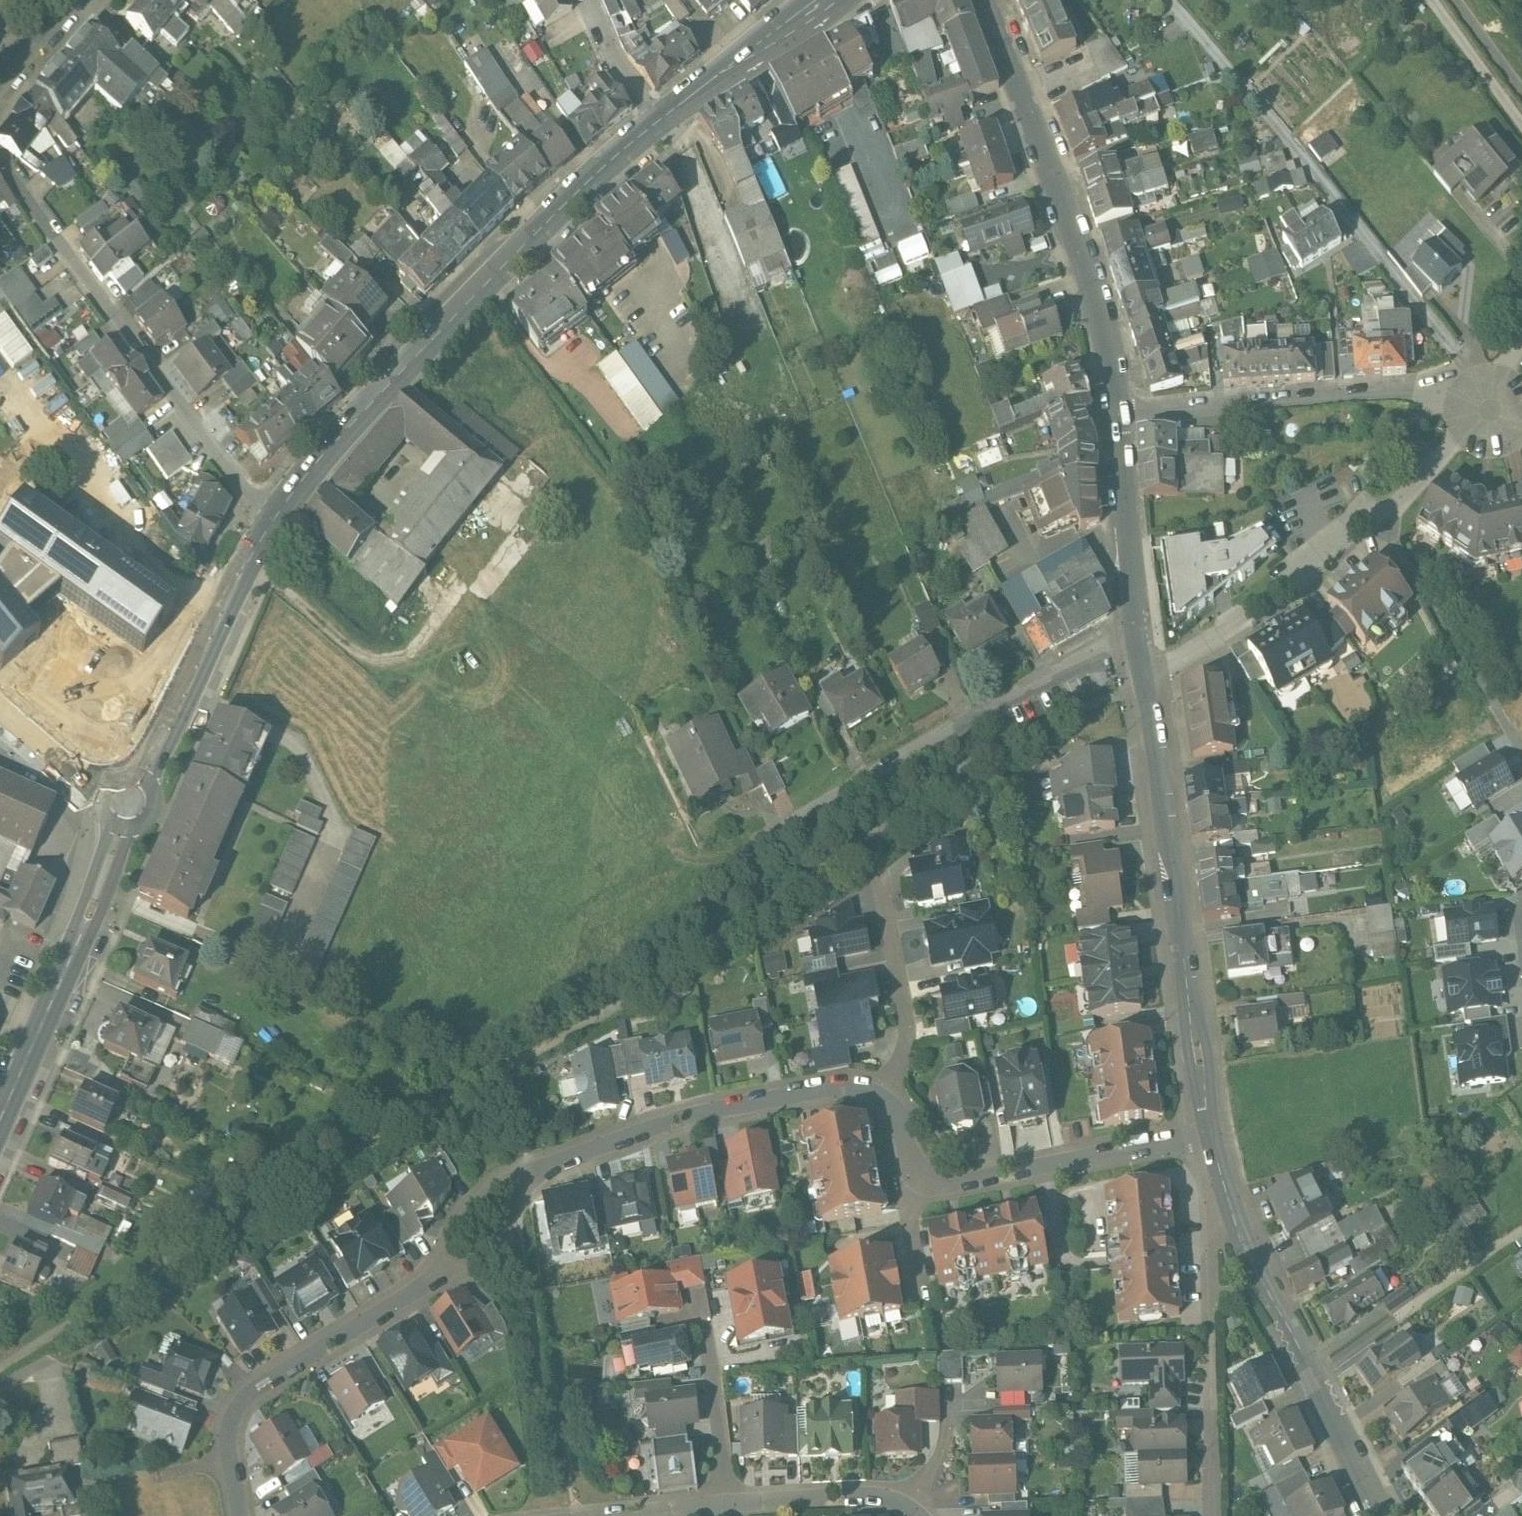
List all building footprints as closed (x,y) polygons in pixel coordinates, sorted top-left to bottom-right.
[(126,21),(151,43),(161,32),(176,46),(189,32),(177,21),(153,0),(143,0),(126,21)] [(177,21),(186,10),(195,18),(208,3),(211,0),(153,0),(177,21)] [(225,0),(211,0),(208,3),(232,32),(234,31),(238,37),(246,30),(241,25),(244,22),(225,0)] [(244,22),(245,23),(258,7),(250,0),(225,0),(244,22)] [(546,23),(572,8),(568,0),(533,0),(546,23)] [(635,0),(621,0),(631,19),(642,13),(635,0)] [(678,23),(688,16),(677,0),(662,0),(678,23)] [(708,16),(716,9),(721,9),(726,5),(727,1),(728,0),(695,0),(708,16)] [(751,13),(768,0),(740,0),(751,13)] [(891,2),(925,94),(934,91),(921,56),(930,52),(927,46),(931,44),(930,40),(940,36),(939,34),(946,31),(951,47),(980,36),(974,20),(965,0),(896,0),(891,2)] [(1057,0),(1015,0),(1042,64),(1078,49),(1057,0)] [(91,27),(60,62),(91,89),(120,116),(137,97),(147,86),(156,94),(166,82),(163,79),(137,55),(131,48),(125,55),(112,43),(106,38),(105,39),(91,27)] [(682,30),(665,44),(684,67),(700,55),(682,30)] [(873,75),(849,30),(825,44),(842,75),(849,89),(864,80),(873,75)] [(131,48),(118,36),(112,43),(125,55),(131,48)] [(980,36),(951,47),(964,80),(971,98),(972,97),(994,88),(998,87),(980,36)] [(529,47),(536,61),(549,54),(542,40),(529,47)] [(684,67),(665,44),(651,55),(670,78),(684,67)] [(825,44),(771,76),(793,119),(814,107),(817,113),(851,93),(842,75),(825,44)] [(171,70),(145,46),(137,55),(163,79),(171,70)] [(645,46),(629,58),(636,67),(651,55),(645,46)] [(517,100),(484,49),(465,62),(499,114),(516,134),(533,120),(517,100)] [(670,78),(651,55),(636,67),(655,90),(670,78)] [(91,89),(60,62),(35,91),(55,117),(61,124),(91,89)] [(606,77),(591,89),(598,98),(598,97),(613,85),(606,77)] [(934,91),(925,94),(933,118),(930,119),(937,138),(950,134),(948,130),(980,120),(975,108),(972,97),(971,98),(964,80),(934,91)] [(166,82),(156,94),(171,107),(181,96),(166,82)] [(613,85),(598,97),(617,121),(632,109),(613,85)] [(147,86),(137,97),(146,105),(156,94),(147,86)] [(994,88),(972,97),(975,108),(999,100),(994,88)] [(764,120),(746,89),(724,103),(741,133),(742,133),(764,120)] [(35,91),(35,90),(19,111),(44,131),(48,125),(55,117),(35,91)] [(617,121),(598,97),(598,98),(584,109),(603,132),(617,121)] [(1089,99),(1057,111),(1066,134),(1126,111),(1121,99),(1112,103),(1113,105),(1094,113),(1089,99)] [(724,103),(701,120),(710,133),(725,155),(741,148),(743,135),(742,133),(741,133),(724,103)] [(468,147),(439,109),(432,115),(447,134),(443,137),(457,155),(468,147)] [(603,132),(584,109),(569,121),(586,146),(603,132)] [(19,111),(0,134),(0,143),(22,160),(28,151),(44,131),(19,111)] [(1126,111),(1066,134),(1075,157),(1127,137),(1122,124),(1130,121),(1126,111)] [(61,124),(55,117),(48,125),(61,141),(69,135),(61,124)] [(552,127),(545,133),(534,120),(533,120),(516,134),(523,143),(550,176),(575,154),(552,127)] [(904,167),(935,157),(924,124),(894,134),(904,167)] [(995,128),(962,139),(969,159),(957,163),(960,171),(971,167),(1004,156),(995,128)] [(1486,131),(1445,164),(1446,165),(1463,185),(1477,202),(1501,181),(1502,183),(1518,170),(1486,131)] [(1337,153),(1325,137),(1310,148),(1321,163),(1337,153)] [(523,143),(488,173),(491,177),(514,205),(550,176),(523,143)] [(448,167),(427,144),(410,160),(419,171),(429,182),(444,201),(455,193),(440,174),(448,167)] [(741,148),(725,155),(739,188),(756,181),(741,148)] [(44,163),(28,151),(22,160),(38,172),(44,163)] [(1242,158),(1248,175),(1268,169),(1262,151),(1242,158)] [(1004,156),(971,167),(976,181),(970,183),(973,195),(995,188),(994,187),(1013,181),(1004,156)] [(1115,161),(1081,171),(1089,197),(1123,187),(1115,161)] [(838,171),(879,285),(901,278),(861,163),(838,171)] [(1463,185),(1446,165),(1435,175),(1451,195),(1463,185)] [(1149,166),(1129,172),(1133,184),(1148,179),(1146,172),(1150,170),(1149,166)] [(682,197),(660,169),(631,192),(653,220),(682,197)] [(429,182),(419,171),(409,181),(418,191),(419,190),(434,210),(444,201),(429,182)] [(1290,175),(1279,179),(1283,193),(1295,189),(1290,175)] [(464,205),(455,193),(444,201),(455,214),(480,240),(514,205),(491,177),(464,205)] [(1148,179),(1133,184),(1137,197),(1157,191),(1155,186),(1150,188),(1148,179)] [(1279,179),(1251,188),(1257,201),(1283,193),(1279,179)] [(756,181),(739,188),(748,209),(765,202),(756,181)] [(0,201),(7,211),(16,204),(0,183),(0,202),(0,201)] [(1123,187),(1089,197),(1100,232),(1133,222),(1131,215),(1133,214),(1123,187)] [(631,192),(598,218),(604,225),(554,264),(560,272),(583,305),(635,263),(629,256),(661,230),(631,192)] [(455,214),(444,201),(434,210),(441,219),(447,223),(424,245),(424,246),(447,273),(480,240),(455,214)] [(784,250),(765,202),(748,209),(726,218),(746,266),(784,250)] [(1024,205),(1005,212),(1003,206),(992,210),(994,216),(967,226),(967,227),(966,230),(970,240),(972,241),(976,252),(1005,242),(1011,257),(1026,252),(1020,236),(1033,232),(1024,205)] [(424,245),(398,213),(372,239),(402,268),(400,270),(409,278),(403,283),(412,291),(417,286),(426,295),(447,273),(424,246),(424,245)] [(1342,243),(1323,215),(1303,229),(1322,257),(1342,243)] [(133,217),(108,236),(115,246),(136,231),(135,230),(140,226),(133,217)] [(1204,227),(1174,236),(1177,247),(1207,238),(1204,227)] [(1138,230),(1103,241),(1111,267),(1162,252),(1177,247),(1174,236),(1171,228),(1146,236),(1143,242),(1142,242),(1138,230)] [(1322,257),(1303,229),(1285,241),(1304,269),(1322,257)] [(104,231),(78,250),(89,266),(115,246),(108,236),(104,231)] [(1447,233),(1413,267),(1434,287),(1440,292),(1441,290),(1443,292),(1453,282),(1451,281),(1462,269),(1453,260),(1464,250),(1447,233)] [(353,255),(330,234),(320,245),(343,266),(353,255)] [(932,257),(932,236),(903,237),(903,258),(932,257)] [(115,246),(89,266),(101,282),(127,262),(115,246)] [(18,270),(24,265),(11,247),(0,255),(13,273),(18,270)] [(45,248),(30,259),(37,269),(52,257),(45,248)] [(1283,249),(1253,259),(1262,285),(1291,275),(1283,249)] [(1162,252),(1111,267),(1122,300),(1157,290),(1151,272),(1167,267),(1162,252)] [(1205,257),(1189,261),(1194,279),(1210,275),(1205,257)] [(134,267),(113,282),(124,296),(143,279),(134,267)] [(1434,287),(1413,267),(1405,275),(1423,297),(1434,287)] [(13,273),(0,282),(0,293),(12,310),(32,296),(35,293),(18,270),(13,273)] [(351,270),(338,284),(331,280),(321,296),(326,301),(361,333),(388,303),(351,270)] [(583,305),(560,272),(511,307),(539,347),(588,312),(583,305)] [(972,275),(944,285),(955,312),(974,306),(983,303),(979,292),(972,275)] [(999,285),(979,292),(983,303),(1003,297),(999,285)] [(1157,290),(1122,300),(1130,327),(1162,317),(1181,311),(1182,310),(1179,298),(1166,302),(1159,298),(1157,290)] [(1194,293),(1179,298),(1182,310),(1197,305),(1194,293)] [(41,308),(32,296),(12,310),(32,337),(62,315),(51,301),(41,308)] [(983,303),(974,306),(984,335),(1001,330),(998,323),(1011,318),(1004,297),(983,303)] [(185,330),(161,298),(134,318),(155,346),(168,336),(171,341),(185,330)] [(227,298),(214,307),(224,321),(237,312),(227,298)] [(326,301),(314,314),(320,321),(298,345),(333,387),(373,344),(361,333),(326,301)] [(1011,318),(998,323),(1001,330),(1009,355),(1062,337),(1057,321),(1057,320),(1054,310),(1053,310),(1051,305),(1011,318)] [(1182,310),(1181,311),(1184,322),(1201,316),(1197,305),(1182,310)] [(1392,305),(1377,307),(1377,309),(1379,322),(1381,342),(1384,375),(1413,373),(1409,337),(1413,337),(1412,321),(1409,321),(1408,318),(1394,320),(1392,305)] [(1377,309),(1366,310),(1368,323),(1379,322),(1377,309)] [(1162,317),(1130,327),(1137,347),(1169,338),(1162,317)] [(213,323),(194,337),(202,348),(204,346),(221,333),(213,323)] [(1276,328),(1266,328),(1267,342),(1273,342),(1277,341),(1276,328)] [(93,334),(77,346),(84,355),(100,343),(93,334)] [(116,338),(77,367),(89,383),(128,354),(116,338)] [(1169,338),(1137,347),(1144,368),(1176,359),(1185,356),(1183,350),(1174,353),(1169,338)] [(1290,349),(1274,351),(1273,342),(1267,342),(1267,344),(1271,384),(1294,382),(1290,349)] [(1381,342),(1358,344),(1361,377),(1384,375),(1381,342)] [(298,345),(297,344),(286,353),(295,365),(286,373),(320,416),(342,398),(333,387),(298,345)] [(1267,344),(1245,346),(1246,352),(1249,386),(1271,384),(1267,344)] [(202,348),(176,367),(198,396),(223,376),(228,373),(212,351),(210,353),(204,346),(202,348)] [(1313,347),(1290,349),(1294,382),(1317,380),(1313,347)] [(1185,356),(1176,359),(1178,364),(1187,361),(1188,367),(1201,363),(1198,352),(1185,356)] [(1246,352),(1223,354),(1227,387),(1249,386),(1246,352)] [(658,411),(617,353),(599,365),(643,427),(658,411)] [(128,354),(89,383),(100,397),(113,388),(139,369),(128,354)] [(1176,359),(1144,368),(1151,392),(1183,382),(1178,364),(1176,359)] [(228,373),(223,376),(231,387),(251,373),(243,362),(228,373)] [(139,369),(113,388),(117,393),(120,397),(124,403),(150,384),(139,369)] [(1078,371),(1044,382),(1050,402),(1057,399),(1061,409),(1087,400),(1090,399),(1085,386),(1084,386),(1078,371)] [(251,373),(231,387),(240,398),(259,383),(251,373)] [(320,416),(286,373),(279,377),(288,388),(290,387),(292,390),(275,405),(298,436),(299,436),(320,416)] [(150,384),(124,403),(136,419),(162,400),(150,384)] [(465,438),(410,392),(391,415),(405,427),(446,460),(465,438)] [(1087,400),(1061,409),(1061,410),(1046,417),(1059,449),(1062,448),(1093,436),(1085,413),(1091,410),(1087,400)] [(275,405),(243,429),(236,435),(249,452),(256,448),(266,461),(286,446),(286,445),(298,436),(275,405)] [(391,415),(337,479),(358,497),(376,476),(370,471),(392,444),(391,443),(405,427),(391,415)] [(139,422),(108,444),(116,454),(146,432),(139,422)] [(146,432),(116,454),(122,463),(153,441),(146,432)] [(1174,432),(1138,432),(1139,460),(1175,459),(1175,448),(1174,432)] [(1093,436),(1062,448),(1062,467),(1059,467),(1050,471),(1049,467),(1038,472),(1043,486),(1096,466),(1093,436)] [(446,460),(379,541),(421,570),(504,469),(465,438),(446,460)] [(1203,445),(1182,446),(1175,448),(1175,459),(1209,459),(1209,441),(1203,441),(1203,445)] [(184,455),(169,483),(181,490),(196,461),(184,455)] [(1175,459),(1139,460),(1144,496),(1176,495),(1175,459)] [(1175,459),(1176,495),(1211,493),(1209,459),(1175,459)] [(1043,486),(1024,494),(1040,533),(1075,517),(1080,529),(1101,522),(1096,466),(1043,486)] [(222,488),(200,476),(194,488),(200,491),(185,520),(183,522),(212,537),(230,503),(218,497),(222,488)] [(337,479),(300,523),(347,564),(372,535),(345,513),(358,497),(337,479)] [(1513,493),(1502,501),(1486,504),(1484,499),(1481,497),(1475,497),(1448,479),(1417,525),(1454,550),(1476,565),(1521,555),(1521,495),(1513,493)] [(212,537),(183,522),(185,520),(164,493),(150,504),(197,567),(212,537)] [(1,669),(38,637),(24,621),(58,592),(142,653),(174,609),(22,500),(0,531),(0,551),(8,557),(0,568),(0,668),(1,669)] [(1005,555),(981,513),(964,523),(974,541),(988,564),(1005,555)] [(1205,540),(1162,546),(1174,630),(1240,578),(1242,581),(1255,571),(1253,568),(1277,549),(1262,530),(1228,547),(1207,550),(1205,540)] [(421,570),(379,541),(372,535),(347,564),(389,599),(396,607),(425,573),(421,570)] [(988,564),(974,541),(960,549),(973,572),(988,564)] [(1082,541),(1036,568),(1049,589),(1051,593),(1058,589),(1066,602),(1054,610),(1070,637),(1107,615),(1092,589),(1106,581),(1082,541)] [(1476,565),(1454,550),(1442,568),(1469,586),(1521,575),(1521,555),(1476,565)] [(1375,559),(1328,601),(1339,613),(1355,631),(1366,643),(1410,603),(1395,586),(1398,584),(1375,559)] [(1049,589),(1036,568),(1018,579),(1030,600),(1049,589)] [(1018,579),(1001,588),(1014,609),(1030,600),(1018,579)] [(1040,617),(1030,600),(1014,609),(1040,655),(1052,648),(1036,620),(1040,617)] [(931,605),(916,611),(926,634),(941,628),(931,605)] [(989,605),(952,626),(975,665),(991,655),(985,646),(1006,634),(989,605)] [(1040,617),(1036,620),(1052,648),(1070,637),(1054,610),(1040,617)] [(1316,633),(1304,613),(1281,626),(1281,625),(1271,631),(1271,632),(1249,645),(1253,652),(1266,676),(1274,688),(1289,679),(1293,685),(1296,683),(1317,670),(1314,665),(1330,656),(1329,654),(1316,633)] [(1355,631),(1339,613),(1330,621),(1346,639),(1355,631)] [(1346,639),(1330,621),(1316,633),(1329,654),(1346,639)] [(1346,639),(1329,654),(1330,656),(1314,665),(1317,670),(1296,683),(1306,700),(1330,686),(1340,703),(1361,691),(1351,674),(1367,665),(1366,661),(1346,639)] [(923,644),(891,664),(911,697),(929,686),(927,682),(941,674),(923,644)] [(1266,676),(1253,652),(1239,660),(1253,684),(1266,676)] [(1451,658),(1443,663),(1450,675),(1458,670),(1451,658)] [(883,708),(864,677),(844,689),(848,695),(832,704),(847,730),(883,708)] [(1223,680),(1185,685),(1194,755),(1233,750),(1223,680)] [(789,682),(756,700),(767,721),(777,738),(810,721),(789,682)] [(767,721),(756,700),(744,707),(755,728),(767,721)] [(267,737),(217,715),(191,775),(241,797),(267,737)] [(714,721),(671,742),(702,804),(730,790),(726,782),(738,776),(741,775),(732,757),(714,721)] [(758,774),(746,751),(732,757),(741,775),(738,776),(745,790),(762,782),(758,774)] [(1110,753),(1079,757),(1079,760),(1074,760),(1065,765),(1066,772),(1052,774),(1056,801),(1064,800),(1111,794),(1115,793),(1110,753)] [(1508,787),(1493,763),(1458,785),(1473,809),(1508,787)] [(774,765),(758,774),(762,782),(768,796),(785,788),(774,765)] [(241,797),(191,775),(166,833),(215,855),(241,797)] [(0,776),(0,842),(12,848),(31,856),(56,801),(0,776)] [(1219,778),(1185,781),(1189,811),(1224,806),(1221,792),(1219,778)] [(1242,790),(1221,792),(1224,806),(1244,803),(1242,790)] [(1111,794),(1064,800),(1066,811),(1059,820),(1064,824),(1065,834),(1115,827),(1114,816),(1112,800),(1111,800),(1111,794)] [(322,810),(300,800),(296,811),(301,813),(317,820),(322,810)] [(1244,803),(1224,806),(1226,818),(1246,815),(1244,803)] [(1224,806),(1189,811),(1193,842),(1229,837),(1226,818),(1224,806)] [(317,820),(301,813),(297,824),(318,834),(323,823),(317,820)] [(1495,818),(1465,837),(1475,852),(1499,837),(1499,836),(1505,833),(1495,818)] [(1505,833),(1499,836),(1499,837),(1506,848),(1496,854),(1503,867),(1506,866),(1513,877),(1521,872),(1521,822),(1505,833)] [(354,828),(287,979),(309,989),(361,871),(362,871),(376,838),(354,828)] [(294,829),(270,883),(292,893),(316,839),(294,829)] [(215,855),(166,833),(138,896),(187,918),(194,903),(201,905),(215,873),(209,870),(215,855)] [(966,841),(932,847),(935,861),(957,857),(958,862),(969,860),(966,841)] [(0,842),(0,873),(12,848),(0,842)] [(1103,842),(1070,847),(1073,863),(1084,861),(1084,860),(1104,857),(1103,842)] [(1104,857),(1084,860),(1084,861),(1088,886),(1088,887),(1123,882),(1127,882),(1126,870),(1122,871),(1119,855),(1104,857)] [(935,861),(911,865),(918,903),(933,900),(933,902),(946,900),(946,898),(964,894),(958,862),(957,857),(935,861)] [(1232,860),(1196,865),(1200,888),(1234,883),(1232,860)] [(1258,867),(1247,868),(1238,874),(1239,883),(1259,880),(1258,867)] [(9,899),(0,895),(0,912),(2,913),(35,928),(53,887),(21,872),(9,899)] [(1123,882),(1088,887),(1088,886),(1084,887),(1087,913),(1088,914),(1108,911),(1123,909),(1121,893),(1125,893),(1123,882)] [(1234,883),(1200,888),(1204,922),(1237,917),(1234,883)] [(288,902),(266,893),(247,936),(269,946),(288,902)] [(849,903),(818,920),(820,932),(853,925),(849,903)] [(986,903),(961,907),(963,919),(989,914),(986,903)] [(1376,956),(1401,955),(1398,904),(1373,905),(1376,956)] [(1493,910),(1446,916),(1450,947),(1450,948),(1470,945),(1497,941),(1493,910)] [(1087,913),(1076,915),(1079,930),(1111,926),(1108,911),(1088,914),(1087,913)] [(963,919),(926,926),(927,930),(924,933),(926,943),(929,945),(933,965),(963,959),(988,954),(986,940),(993,939),(993,937),(994,936),(997,932),(995,919),(990,916),(989,916),(989,914),(963,919)] [(820,932),(811,933),(816,959),(816,961),(834,958),(868,951),(863,923),(853,925),(820,932)] [(1286,934),(1222,942),(1226,979),(1264,974),(1264,971),(1290,968),(1286,934)] [(1131,935),(1082,942),(1085,965),(1084,965),(1082,967),(1085,991),(1088,993),(1089,993),(1092,1016),(1094,1016),(1141,1009),(1139,995),(1140,995),(1142,993),(1141,985),(1139,983),(1138,983),(1135,962),(1136,961),(1138,959),(1136,951),(1134,949),(1133,949),(1131,935)] [(1470,945),(1450,948),(1450,947),(1434,949),(1436,964),(1457,961),(1471,959),(1470,945)] [(186,961),(152,946),(144,948),(140,958),(143,962),(136,979),(178,998),(184,986),(176,983),(186,961)] [(791,952),(768,954),(769,973),(792,971),(791,952)] [(988,954),(963,959),(966,971),(991,966),(988,954)] [(834,958),(816,961),(816,959),(806,961),(808,975),(836,970),(834,958)] [(1471,959),(1457,961),(1458,973),(1484,970),(1482,958),(1471,959)] [(1458,973),(1446,975),(1452,1015),(1464,1013),(1489,1010),(1497,1009),(1496,997),(1505,995),(1503,979),(1494,981),(1492,969),(1484,970),(1458,973)] [(808,975),(803,976),(806,990),(816,988),(816,986),(838,982),(836,970),(808,975)] [(838,982),(816,986),(816,988),(819,1001),(826,1006),(828,1017),(867,1009),(879,1007),(873,975),(838,982)] [(988,981),(942,990),(948,1020),(948,1022),(968,1018),(973,1017),(974,1022),(987,1019),(986,1014),(994,1013),(998,1004),(995,987),(988,981)] [(1085,991),(1046,997),(1051,1035),(1096,1029),(1094,1016),(1092,1016),(1089,993),(1088,993),(1085,991)] [(1302,995),(1277,999),(1278,1012),(1304,1008),(1302,995)] [(768,999),(753,1002),(756,1017),(759,1029),(773,1027),(768,999)] [(217,1016),(199,1008),(194,1020),(212,1028),(217,1016)] [(828,1017),(824,1018),(826,1028),(821,1035),(824,1049),(824,1051),(846,1047),(873,1041),(867,1009),(828,1017)] [(1489,1010),(1464,1013),(1465,1025),(1471,1024),(1491,1021),(1489,1010)] [(194,1020),(174,1011),(169,1025),(209,1042),(215,1029),(212,1028),(194,1020)] [(159,1023),(139,1014),(136,1020),(119,1012),(112,1027),(106,1028),(101,1031),(99,1036),(100,1042),(103,1046),(130,1059),(120,1079),(146,1091),(155,1071),(140,1063),(159,1023)] [(1272,1012),(1238,1016),(1240,1030),(1237,1030),(1240,1048),(1276,1043),(1272,1012)] [(756,1017),(731,1022),(731,1020),(712,1024),(719,1062),(763,1054),(759,1029),(756,1017)] [(968,1018),(948,1022),(948,1020),(935,1022),(939,1041),(972,1034),(968,1018)] [(1491,1021),(1471,1024),(1473,1037),(1499,1034),(1501,1048),(1510,1046),(1507,1019),(1491,1021)] [(1117,1027),(1081,1032),(1083,1046),(1073,1047),(1077,1078),(1097,1075),(1093,1043),(1118,1040),(1117,1027)] [(1473,1037),(1456,1040),(1460,1069),(1468,1068),(1471,1087),(1506,1082),(1501,1048),(1499,1034),(1473,1037)] [(1118,1040),(1093,1043),(1097,1075),(1104,1125),(1159,1117),(1148,1036),(1118,1040)] [(688,1037),(673,1040),(669,1046),(644,1050),(643,1050),(647,1074),(649,1085),(670,1081),(670,1080),(679,1078),(679,1079),(680,1079),(695,1076),(692,1060),(693,1060),(696,1055),(695,1045),(689,1042),(688,1037)] [(642,1038),(621,1042),(622,1046),(628,1077),(647,1074),(643,1050),(644,1050),(642,1038)] [(622,1046),(604,1049),(605,1055),(607,1054),(612,1080),(628,1077),(622,1046)] [(846,1047),(824,1051),(824,1049),(813,1051),(818,1071),(850,1065),(846,1047)] [(605,1055),(575,1060),(579,1079),(575,1080),(578,1096),(582,1096),(585,1111),(616,1105),(612,1080),(607,1054),(605,1055)] [(1037,1059),(997,1066),(1009,1125),(1046,1118),(1040,1087),(1042,1087),(1037,1059)] [(976,1082),(963,1073),(947,1076),(939,1089),(940,1095),(937,1100),(939,1112),(944,1115),(945,1122),(958,1131),(974,1128),(982,1115),(977,1087),(976,1082)] [(328,1081),(317,1076),(312,1085),(324,1090),(328,1081)] [(989,1085),(977,1087),(982,1115),(994,1113),(989,1085)] [(121,1098),(100,1088),(97,1094),(84,1088),(77,1104),(75,1103),(70,1114),(71,1115),(70,1117),(105,1133),(121,1098)] [(865,1118),(806,1129),(813,1169),(823,1222),(854,1216),(882,1211),(865,1118)] [(98,1144),(80,1136),(77,1143),(62,1136),(51,1161),(83,1176),(98,1144)] [(757,1138),(739,1142),(741,1152),(734,1161),(732,1162),(733,1163),(739,1199),(777,1191),(768,1146),(759,1148),(757,1138)] [(445,1154),(435,1160),(437,1163),(447,1180),(457,1174),(445,1154)] [(707,1154),(669,1161),(679,1212),(716,1205),(707,1154)] [(413,1184),(387,1200),(393,1210),(412,1240),(424,1233),(420,1227),(434,1218),(434,1217),(452,1188),(447,1180),(437,1163),(410,1180),(413,1184)] [(733,1163),(721,1166),(728,1201),(739,1199),(733,1163)] [(813,1169),(794,1173),(806,1239),(856,1229),(854,1216),(823,1222),(813,1169)] [(647,1173),(612,1180),(615,1196),(620,1225),(621,1225),(656,1218),(647,1173)] [(1310,1181),(1296,1189),(1294,1186),(1270,1198),(1282,1222),(1278,1224),(1287,1241),(1294,1237),(1315,1227),(1323,1223),(1312,1202),(1319,1199),(1310,1181)] [(61,1193),(40,1184),(27,1213),(60,1228),(75,1194),(63,1189),(61,1193)] [(1167,1187),(1107,1193),(1113,1252),(1119,1320),(1179,1315),(1167,1187)] [(596,1237),(589,1202),(587,1188),(545,1196),(550,1218),(545,1219),(548,1234),(551,1233),(551,1235),(553,1235),(556,1255),(598,1247),(596,1237)] [(1113,1252),(1107,1193),(1076,1196),(1083,1255),(1113,1252)] [(615,1196),(601,1198),(601,1200),(607,1228),(620,1225),(615,1196)] [(608,1235),(607,1228),(601,1200),(589,1202),(596,1237),(608,1235)] [(1478,1221),(1464,1200),(1452,1208),(1467,1229),(1478,1221)] [(1037,1207),(990,1216),(991,1222),(976,1225),(975,1219),(928,1228),(940,1287),(959,1283),(958,1278),(976,1275),(977,1280),(1011,1273),(1010,1269),(1028,1265),(1028,1270),(1048,1266),(1037,1207)] [(412,1240),(393,1210),(383,1216),(392,1231),(402,1247),(412,1240)] [(382,1237),(369,1215),(356,1223),(352,1215),(333,1227),(338,1234),(331,1238),(344,1260),(357,1281),(358,1280),(369,1274),(370,1275),(384,1266),(383,1265),(394,1259),(395,1258),(382,1237)] [(1356,1223),(1322,1240),(1330,1253),(1341,1247),(1347,1259),(1353,1256),(1351,1252),(1367,1244),(1356,1223)] [(1322,1240),(1315,1227),(1294,1237),(1309,1263),(1330,1253),(1322,1240)] [(402,1247),(392,1231),(382,1237),(395,1258),(394,1259),(395,1260),(406,1253),(402,1247)] [(1387,1243),(1360,1259),(1363,1263),(1351,1268),(1356,1277),(1364,1273),(1384,1262),(1383,1261),(1394,1254),(1387,1243)] [(34,1252),(16,1244),(14,1246),(12,1245),(7,1257),(9,1258),(2,1273),(32,1286),(47,1253),(36,1247),(34,1252)] [(1309,1263),(1286,1275),(1296,1294),(1331,1276),(1327,1269),(1347,1259),(1341,1247),(1330,1253),(1309,1263)] [(334,1266),(323,1248),(307,1258),(311,1265),(316,1262),(329,1283),(340,1276),(334,1266)] [(890,1252),(831,1263),(842,1322),(861,1319),(861,1320),(864,1319),(864,1318),(880,1315),(881,1316),(883,1316),(883,1315),(901,1311),(890,1252)] [(700,1259),(669,1265),(672,1278),(674,1292),(676,1292),(706,1287),(700,1259)] [(357,1281),(344,1260),(334,1266),(340,1276),(348,1288),(359,1282),(358,1280),(357,1281)] [(311,1265),(280,1284),(300,1317),(336,1295),(329,1283),(316,1262),(311,1265)] [(976,1275),(958,1278),(959,1283),(940,1287),(944,1311),(1053,1290),(1048,1266),(1028,1270),(1028,1265),(1010,1269),(1011,1273),(977,1280),(976,1275)] [(779,1273),(735,1281),(731,1289),(740,1338),(747,1343),(791,1334),(779,1273)] [(646,1279),(629,1282),(630,1286),(614,1289),(621,1320),(638,1317),(642,1320),(655,1317),(657,1313),(679,1309),(676,1292),(674,1292),(672,1278),(647,1283),(646,1279)] [(1369,1278),(1322,1306),(1334,1327),(1345,1320),(1348,1325),(1361,1317),(1358,1313),(1381,1298),(1369,1278)] [(280,1309),(264,1283),(250,1291),(252,1295),(253,1295),(267,1317),(280,1309)] [(477,1315),(465,1294),(434,1313),(459,1353),(489,1334),(477,1315)] [(242,1302),(240,1299),(236,1298),(229,1302),(228,1307),(229,1310),(219,1316),(242,1353),(276,1332),(267,1317),(253,1295),(252,1295),(242,1302)] [(493,1305),(477,1315),(489,1334),(488,1335),(489,1337),(495,1346),(509,1338),(505,1325),(493,1305)] [(1238,1318),(1227,1321),(1230,1332),(1241,1329),(1238,1318)] [(414,1325),(398,1335),(393,1334),(385,1339),(384,1343),(381,1346),(407,1388),(430,1374),(440,1368),(429,1350),(414,1325)] [(655,1327),(620,1334),(623,1348),(634,1346),(633,1344),(657,1339),(655,1327)] [(1435,1331),(1415,1344),(1423,1354),(1442,1342),(1435,1331)] [(657,1339),(633,1344),(634,1346),(638,1370),(650,1368),(651,1370),(673,1365),(673,1367),(690,1364),(684,1334),(657,1339)] [(1401,1340),(1357,1371),(1372,1393),(1395,1377),(1417,1362),(1401,1340)] [(458,1374),(439,1344),(429,1350),(440,1368),(430,1374),(438,1386),(458,1374)] [(1166,1348),(1166,1345),(1150,1346),(1150,1348),(1122,1349),(1123,1383),(1151,1383),(1151,1387),(1176,1386),(1176,1382),(1182,1382),(1181,1347),(1166,1348)] [(214,1361),(176,1347),(166,1374),(164,1381),(176,1385),(201,1395),(214,1361)] [(963,1352),(938,1354),(939,1382),(963,1382),(963,1352)] [(1417,1362),(1395,1377),(1403,1388),(1413,1381),(1437,1364),(1429,1353),(1417,1362)] [(1041,1360),(999,1361),(1000,1394),(1027,1393),(1029,1396),(1038,1396),(1040,1392),(1041,1392),(1041,1360)] [(1270,1362),(1232,1381),(1246,1409),(1247,1410),(1263,1402),(1284,1391),(1270,1362)] [(1437,1364),(1413,1381),(1420,1391),(1432,1383),(1436,1388),(1438,1387),(1451,1379),(1440,1363),(1437,1364)] [(166,1374),(144,1366),(138,1384),(171,1396),(172,1396),(176,1385),(164,1381),(166,1374)] [(362,1366),(331,1385),(353,1421),(384,1402),(362,1366)] [(669,1380),(635,1383),(637,1398),(648,1397),(647,1395),(671,1393),(669,1380)] [(1420,1391),(1387,1415),(1404,1438),(1449,1406),(1438,1390),(1439,1389),(1438,1387),(1436,1388),(1432,1383),(1420,1391)] [(1176,1386),(1151,1387),(1152,1410),(1153,1410),(1177,1409),(1176,1386)] [(671,1393),(647,1395),(648,1397),(649,1410),(642,1420),(651,1427),(651,1428),(657,1428),(685,1424),(690,1424),(697,1415),(694,1390),(671,1393)] [(939,1393),(910,1394),(910,1418),(917,1418),(917,1424),(940,1423),(939,1393)] [(172,1396),(171,1396),(171,1397),(163,1394),(159,1405),(192,1417),(196,1406),(172,1396)] [(1484,1395),(1458,1414),(1470,1430),(1496,1411),(1484,1395)] [(159,1405),(137,1396),(129,1418),(121,1421),(118,1429),(122,1437),(129,1440),(137,1436),(180,1452),(193,1417),(192,1417),(159,1405)] [(1246,1409),(1230,1417),(1236,1428),(1268,1412),(1263,1402),(1247,1410),(1246,1409)] [(838,1407),(835,1404),(825,1404),(822,1407),(822,1410),(810,1410),(810,1434),(811,1456),(851,1455),(850,1433),(854,1429),(853,1424),(850,1421),(850,1409),(838,1409),(838,1407)] [(1030,1409),(994,1410),(994,1422),(1010,1422),(1031,1422),(1030,1409)] [(1152,1410),(1115,1411),(1116,1430),(1135,1429),(1135,1423),(1153,1422),(1153,1410),(1152,1410)] [(785,1411),(743,1412),(745,1458),(787,1457),(786,1420),(785,1411)] [(1295,1412),(1252,1434),(1259,1449),(1269,1451),(1278,1467),(1296,1458),(1314,1449),(1295,1412)] [(910,1418),(880,1419),(881,1422),(880,1422),(876,1427),(876,1433),(880,1438),(881,1438),(881,1456),(918,1455),(917,1424),(917,1418),(910,1418)] [(295,1436),(285,1419),(252,1439),(276,1479),(307,1460),(293,1437),(295,1436)] [(798,1420),(786,1420),(787,1457),(799,1456),(798,1434),(798,1420)] [(994,1422),(974,1423),(975,1457),(975,1458),(1014,1457),(1015,1457),(1015,1443),(1011,1438),(1010,1422),(994,1422)] [(1153,1422),(1135,1423),(1135,1429),(1136,1455),(1139,1455),(1184,1453),(1183,1422),(1153,1422)] [(452,1446),(451,1447),(461,1463),(478,1490),(514,1467),(488,1424),(452,1446)] [(685,1424),(657,1428),(659,1439),(686,1436),(685,1424)] [(810,1434),(798,1434),(799,1456),(811,1456),(810,1434)] [(1448,1435),(1401,1470),(1424,1502),(1460,1476),(1467,1472),(1458,1460),(1463,1455),(1448,1435)] [(659,1439),(652,1440),(653,1452),(689,1448),(687,1436),(686,1436),(659,1439)] [(80,1440),(48,1445),(53,1470),(69,1467),(83,1464),(80,1440)] [(448,1440),(434,1449),(436,1453),(447,1471),(461,1463),(451,1447),(452,1446),(448,1440)] [(653,1452),(647,1453),(650,1482),(656,1481),(696,1477),(693,1448),(689,1448),(653,1452)] [(447,1471),(436,1453),(423,1461),(429,1471),(430,1470),(443,1490),(454,1483),(447,1471)] [(1184,1453),(1139,1455),(1140,1484),(1140,1486),(1161,1485),(1185,1484),(1184,1453)] [(1014,1457),(975,1458),(975,1457),(971,1458),(972,1494),(988,1494),(1015,1493),(1014,1457)] [(1278,1467),(1269,1472),(1275,1485),(1301,1472),(1302,1471),(1296,1458),(1278,1467)] [(30,1471),(18,1473),(18,1476),(7,1478),(13,1515),(31,1515),(30,1513),(60,1508),(61,1515),(78,1515),(69,1467),(53,1470),(30,1474),(30,1471)] [(405,1486),(401,1497),(399,1499),(397,1504),(402,1511),(407,1512),(409,1511),(412,1515),(436,1515),(452,1506),(443,1490),(430,1470),(429,1471),(405,1486)] [(314,1471),(284,1490),(291,1501),(313,1488),(313,1489),(323,1484),(314,1471)] [(1301,1472),(1275,1485),(1284,1503),(1310,1490),(1301,1472)] [(1424,1502),(1435,1515),(1462,1515),(1475,1515),(1485,1510),(1460,1476),(1424,1502)] [(696,1477),(656,1481),(658,1493),(698,1488),(696,1477)] [(1284,1503),(1291,1515),(1331,1515),(1344,1510),(1329,1481),(1310,1490),(1284,1503)] [(1140,1484),(1125,1485),(1126,1499),(1161,1498),(1161,1485),(1140,1486),(1140,1484)] [(1512,1485),(1489,1499),(1499,1513),(1521,1498),(1512,1485)] [(275,1511),(278,1515),(330,1515),(313,1489),(313,1488),(291,1501),(275,1511)] [(1015,1493),(988,1494),(989,1506),(1001,1506),(1015,1505),(1015,1493)] [(1126,1499),(1126,1515),(1162,1515),(1161,1498),(1126,1499)] [(1015,1505),(1001,1506),(1002,1515),(1028,1515),(1028,1504),(1015,1505)]
